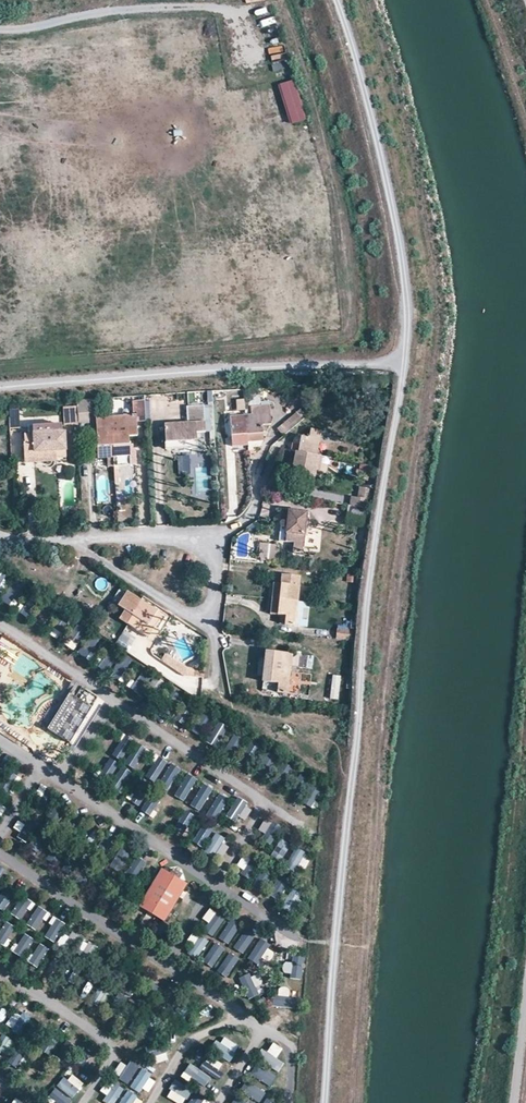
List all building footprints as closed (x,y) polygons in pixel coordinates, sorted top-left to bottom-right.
[(295,79),(278,84),(290,124),(307,119),(295,79)] [(89,403),(63,404),(64,424),(90,423),(89,403)] [(270,426),(269,407),(250,408),(251,417),(245,417),(247,436),(262,434),(262,426),(270,426)] [(283,437),(306,418),(300,411),(277,430),(283,437)] [(98,448),(128,446),(127,439),(136,439),(135,416),(96,419),(98,448)] [(247,436),(245,417),(230,419),(232,437),(247,436)] [(167,443),(196,441),(196,436),(204,435),(203,424),(166,427),(167,443)] [(296,468),(313,472),(320,432),(311,431),(308,440),(301,438),(296,468)] [(34,454),(65,452),(64,435),(25,437),(26,448),(33,447),(34,454)] [(247,443),(247,436),(232,437),(233,445),(247,443)] [(98,457),(128,455),(128,446),(98,448),(98,457)] [(34,463),(65,461),(65,452),(34,454),(34,463)] [(361,463),(358,474),(369,476),(372,466),(361,463)] [(369,510),(372,491),(353,487),(350,498),(344,496),(342,506),(369,510)] [(350,517),(364,519),(365,511),(351,509),(350,517)] [(286,543),(289,513),(281,512),(278,543),(286,543)] [(289,513),(286,543),(293,544),(293,553),(304,555),(308,514),(289,513)] [(278,565),(279,547),(260,545),(258,563),(278,565)] [(285,625),(296,626),(300,586),(275,584),(271,613),(286,617),(285,625)] [(112,602),(117,605),(125,592),(120,589),(112,602)] [(155,611),(125,592),(117,605),(125,610),(133,616),(147,624),(155,611)] [(25,596),(19,612),(27,615),(33,599),(25,596)] [(126,626),(133,616),(125,610),(118,621),(126,626)] [(163,617),(155,611),(147,624),(155,629),(163,617)] [(54,613),(52,622),(66,625),(67,616),(54,613)] [(147,624),(133,616),(126,626),(148,640),(155,629),(147,624)] [(72,636),(79,639),(84,627),(77,624),(72,636)] [(337,625),(337,636),(351,636),(351,625),(337,625)] [(90,658),(100,641),(89,635),(80,652),(90,658)] [(278,694),(289,695),(292,653),(274,652),(270,683),(278,684),(278,694)] [(185,668),(165,655),(160,662),(183,678),(203,679),(204,671),(185,668)] [(114,670),(135,686),(146,673),(124,656),(114,670)] [(339,699),(342,675),(333,674),(330,698),(339,699)] [(75,697),(84,703),(89,696),(80,690),(75,697)] [(48,730),(69,744),(92,708),(84,703),(75,697),(70,695),(48,730)] [(215,746),(226,725),(217,720),(206,741),(215,746)] [(107,753),(117,743),(106,734),(97,744),(107,753)] [(139,769),(147,745),(122,737),(115,756),(126,760),(125,764),(139,769)] [(268,755),(257,771),(264,776),(275,760),(268,755)] [(156,781),(168,762),(159,756),(147,775),(156,781)] [(99,768),(105,778),(119,770),(114,760),(99,768)] [(169,790),(181,769),(171,763),(159,785),(169,790)] [(119,790),(130,774),(126,771),(114,787),(119,790)] [(174,795),(184,802),(198,780),(188,773),(174,795)] [(201,812),(214,789),(203,783),(190,806),(201,812)] [(208,813),(217,819),(227,801),(218,796),(208,813)] [(229,816),(246,822),(252,804),(235,799),(229,816)] [(153,801),(146,813),(152,817),(159,805),(153,801)] [(193,823),(196,817),(184,812),(176,829),(192,836),(189,842),(201,848),(209,830),(193,823)] [(267,834),(272,823),(264,820),(259,830),(267,834)] [(213,835),(208,852),(226,857),(230,839),(213,835)] [(284,856),(290,846),(281,841),(275,852),(284,856)] [(124,866),(129,851),(119,847),(114,863),(124,866)] [(287,863),(295,869),(306,853),(298,848),(287,863)] [(245,869),(250,860),(242,856),(238,866),(245,869)] [(136,877),(147,866),(138,857),(127,868),(136,877)] [(169,873),(179,880),(183,875),(173,867),(169,873)] [(258,878),(267,883),(273,873),(265,867),(258,878)] [(179,880),(169,873),(163,869),(140,906),(163,922),(185,884),(179,880)] [(280,900),(287,882),(277,878),(270,896),(280,900)] [(291,888),(283,908),(294,912),(302,892),(291,888)] [(9,908),(15,899),(1,891),(0,893),(0,903),(9,908)] [(23,896),(11,913),(22,920),(34,903),(23,896)] [(37,931),(50,913),(39,906),(26,923),(37,931)] [(205,930),(214,937),(226,918),(210,907),(203,919),(210,923),(205,930)] [(56,942),(65,922),(54,917),(45,937),(56,942)] [(230,920),(220,938),(229,944),(240,925),(230,920)] [(0,929),(0,943),(9,945),(13,924),(2,922),(0,929)] [(234,948),(243,954),(255,935),(246,930),(234,948)] [(23,933),(14,953),(24,958),(34,938),(23,933)] [(186,953),(199,959),(208,939),(195,933),(186,953)] [(83,938),(74,949),(87,960),(97,949),(83,938)] [(261,938),(248,958),(258,964),(271,944),(261,938)] [(213,942),(204,961),(214,967),(224,948),(213,942)] [(28,962),(38,968),(50,949),(40,943),(28,962)] [(217,973),(227,978),(239,958),(229,952),(217,973)] [(287,955),(285,975),(303,977),(305,957),(287,955)] [(21,980),(28,966),(18,961),(10,974),(21,980)] [(265,991),(257,972),(241,979),(249,998),(265,991)] [(89,993),(93,981),(83,978),(79,990),(89,993)] [(290,996),(290,987),(279,987),(279,996),(290,996)] [(108,1001),(108,990),(96,990),(96,1000),(108,1001)] [(273,1006),(291,1008),(292,997),(274,995),(273,1006)] [(15,1009),(7,1027),(36,1041),(44,1023),(15,1009)] [(6,1052),(14,1042),(7,1037),(0,1045),(0,1047),(6,1052)] [(278,1072),(285,1063),(277,1057),(283,1049),(274,1042),(267,1052),(263,1049),(257,1057),(278,1072)] [(17,1068),(26,1053),(17,1047),(8,1062),(17,1068)] [(88,1056),(82,1065),(90,1070),(96,1061),(88,1056)] [(128,1057),(116,1071),(126,1081),(139,1067),(128,1057)] [(205,1065),(220,1071),(223,1063),(208,1058),(205,1065)] [(207,1085),(213,1076),(190,1063),(185,1072),(207,1085)] [(270,1086),(276,1076),(257,1065),(251,1075),(270,1086)] [(132,1086),(147,1095),(157,1079),(141,1070),(132,1086)] [(76,1097),(83,1082),(64,1074),(57,1089),(76,1097)] [(166,1096),(177,1102),(184,1102),(191,1092),(176,1082),(166,1096)] [(246,1082),(241,1091),(260,1102),(265,1094),(246,1082)] [(103,1101),(107,1102),(114,1102),(118,1095),(108,1090),(103,1101)] [(57,1097),(61,1102),(71,1102),(64,1092),(57,1097)] [(139,1101),(128,1092),(120,1102),(138,1102),(139,1101)]
